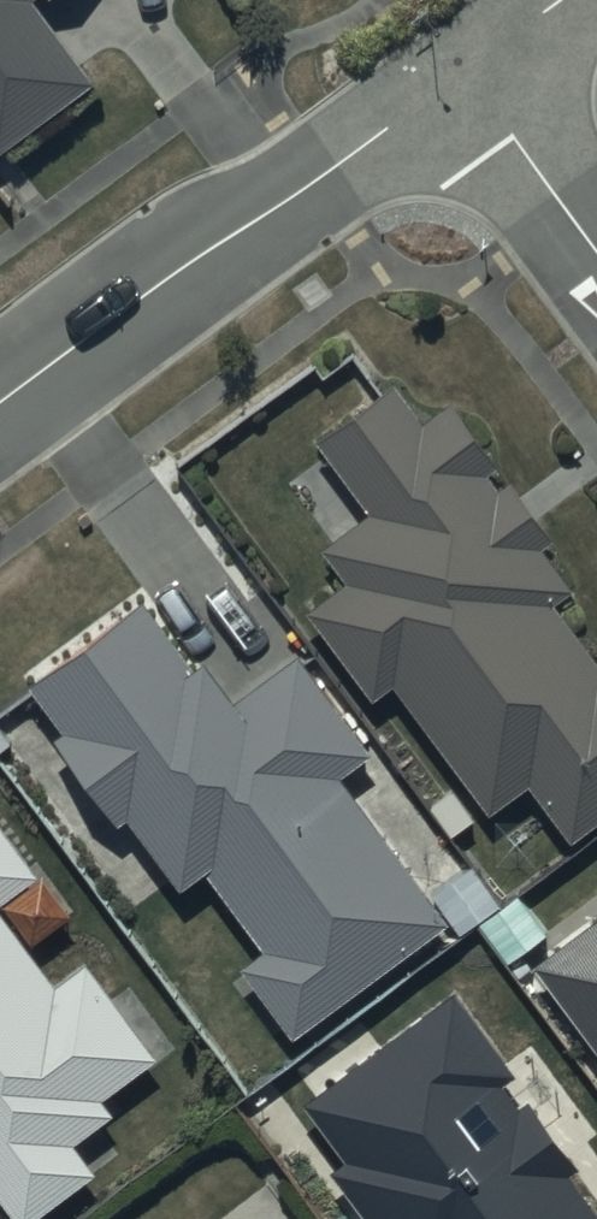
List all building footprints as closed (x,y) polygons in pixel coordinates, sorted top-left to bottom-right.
[(92,69),(41,0),(0,0),(0,137),(92,69)] [(303,594),(371,689),(393,674),(486,804),(532,771),(572,827),(596,809),(596,649),(556,591),(573,578),(538,529),(548,522),(509,468),(499,476),(489,462),(499,454),(452,389),(421,411),(392,370),(314,425),(368,501),(318,536),(340,567),(303,594)] [(62,714),(52,721),(116,811),(127,803),(178,875),(204,856),(262,936),(238,953),(288,1023),(444,911),(454,926),(501,892),(473,853),(427,886),(339,763),(369,741),(300,643),(237,688),(204,642),(189,653),(139,584),(27,665),(62,714)] [(37,861),(0,811),(0,888),(37,861)] [(20,1214),(93,1160),(72,1132),(113,1101),(103,1087),(157,1048),(84,949),(53,972),(0,900),(0,1187),(20,1214)] [(536,955),(596,1038),(596,910),(536,955)] [(329,1160),(372,1218),(596,1218),(596,1204),(568,1164),(577,1157),(524,1085),(515,1091),(500,1069),(512,1061),(453,981),(304,1090),(346,1148),(329,1160)]
